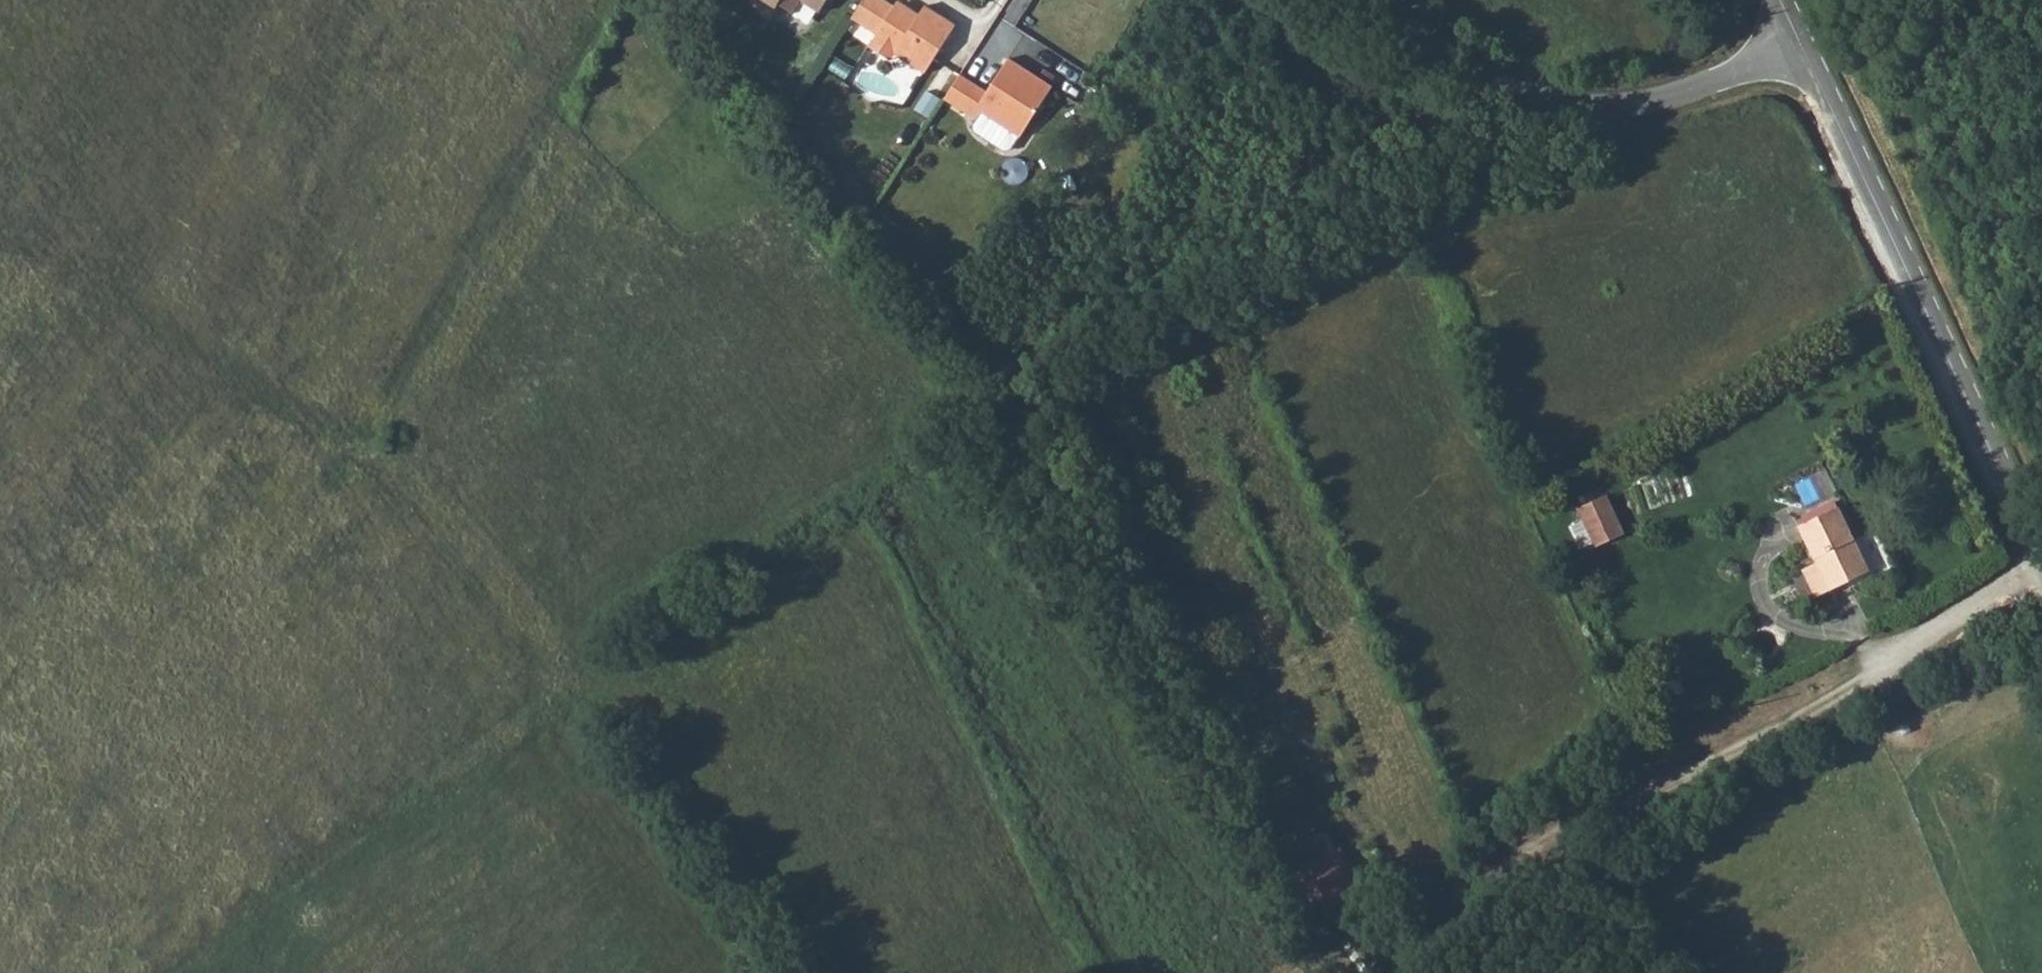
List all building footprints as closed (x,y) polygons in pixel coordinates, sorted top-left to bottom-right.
[(765,14),(768,10),(782,20),(788,12),(805,23),(821,0),(744,0),(765,14)] [(890,0),(858,0),(849,12),(874,29),(866,41),(881,51),(885,45),(891,48),(921,69),(953,22),(924,1),(918,10),(915,14),(894,0),(893,2),(890,0)] [(894,0),(915,14),(918,10),(903,0),(894,0)] [(885,45),(881,51),(887,55),(891,48),(885,45)] [(984,88),(957,70),(941,94),(973,116),(970,120),(971,125),(1001,145),(1007,144),(1014,133),(1016,134),(1045,92),(1001,63),(984,88)] [(1595,540),(1622,527),(1605,492),(1578,505),(1582,513),(1569,520),(1580,542),(1593,536),(1595,540)] [(1798,518),(1817,551),(1801,559),(1813,585),(1830,577),(1832,579),(1865,562),(1850,533),(1857,529),(1840,496),(1798,518)]
